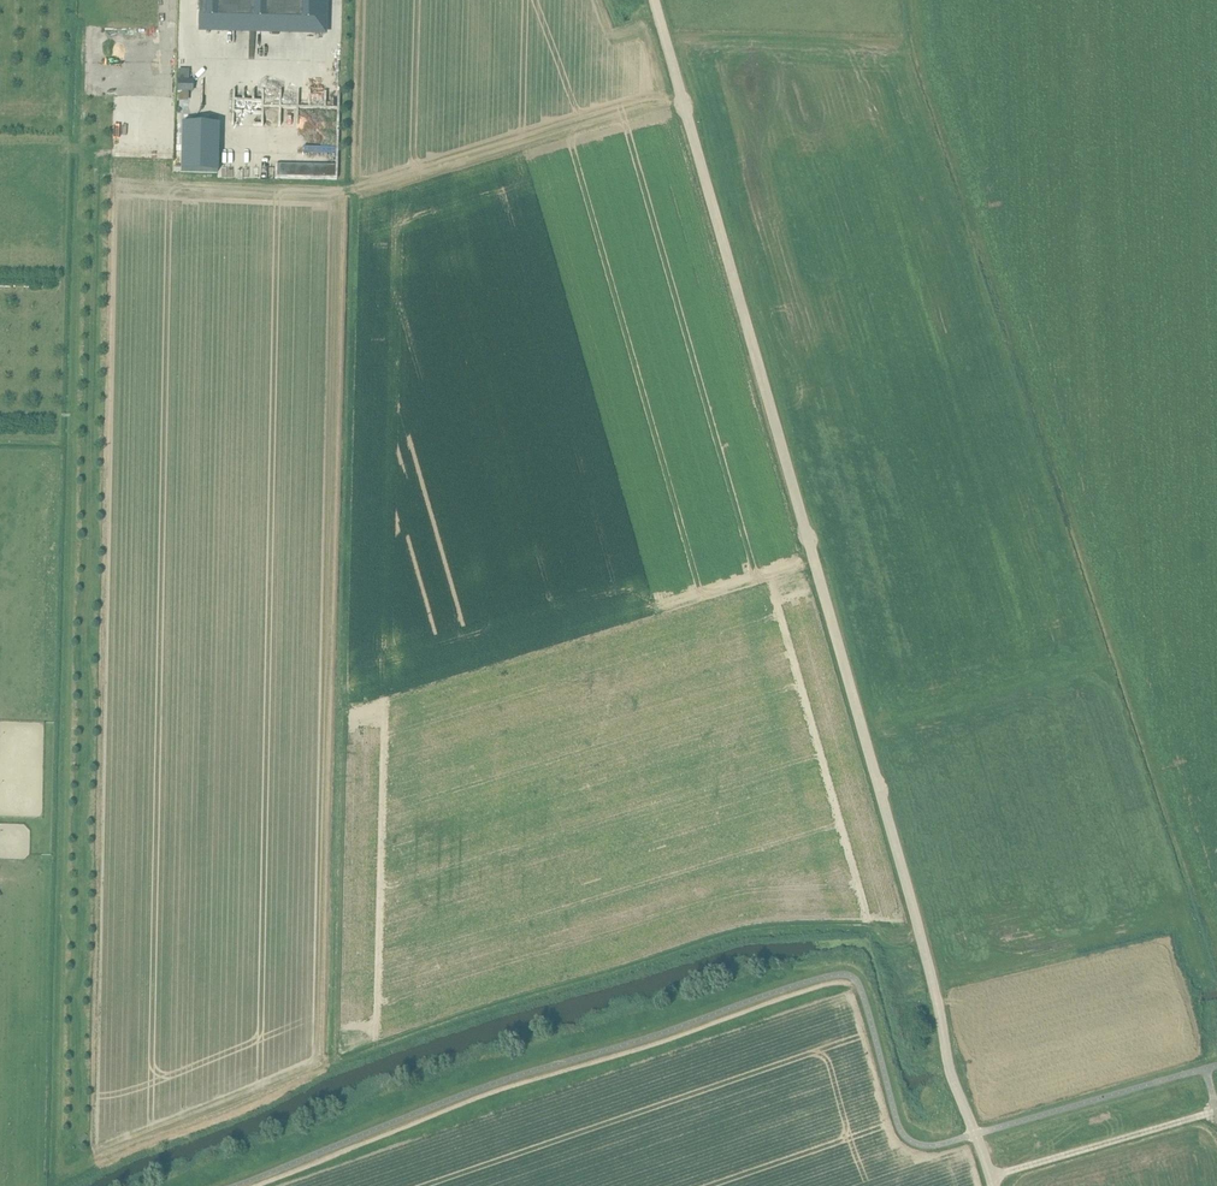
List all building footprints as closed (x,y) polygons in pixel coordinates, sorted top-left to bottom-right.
[(199,26),(320,28),(320,0),(200,0),(199,26)] [(178,70),(177,102),(188,102),(188,93),(193,93),(193,81),(188,80),(188,77),(189,71),(178,70)] [(181,124),(180,172),(218,172),(218,124),(181,124)]
